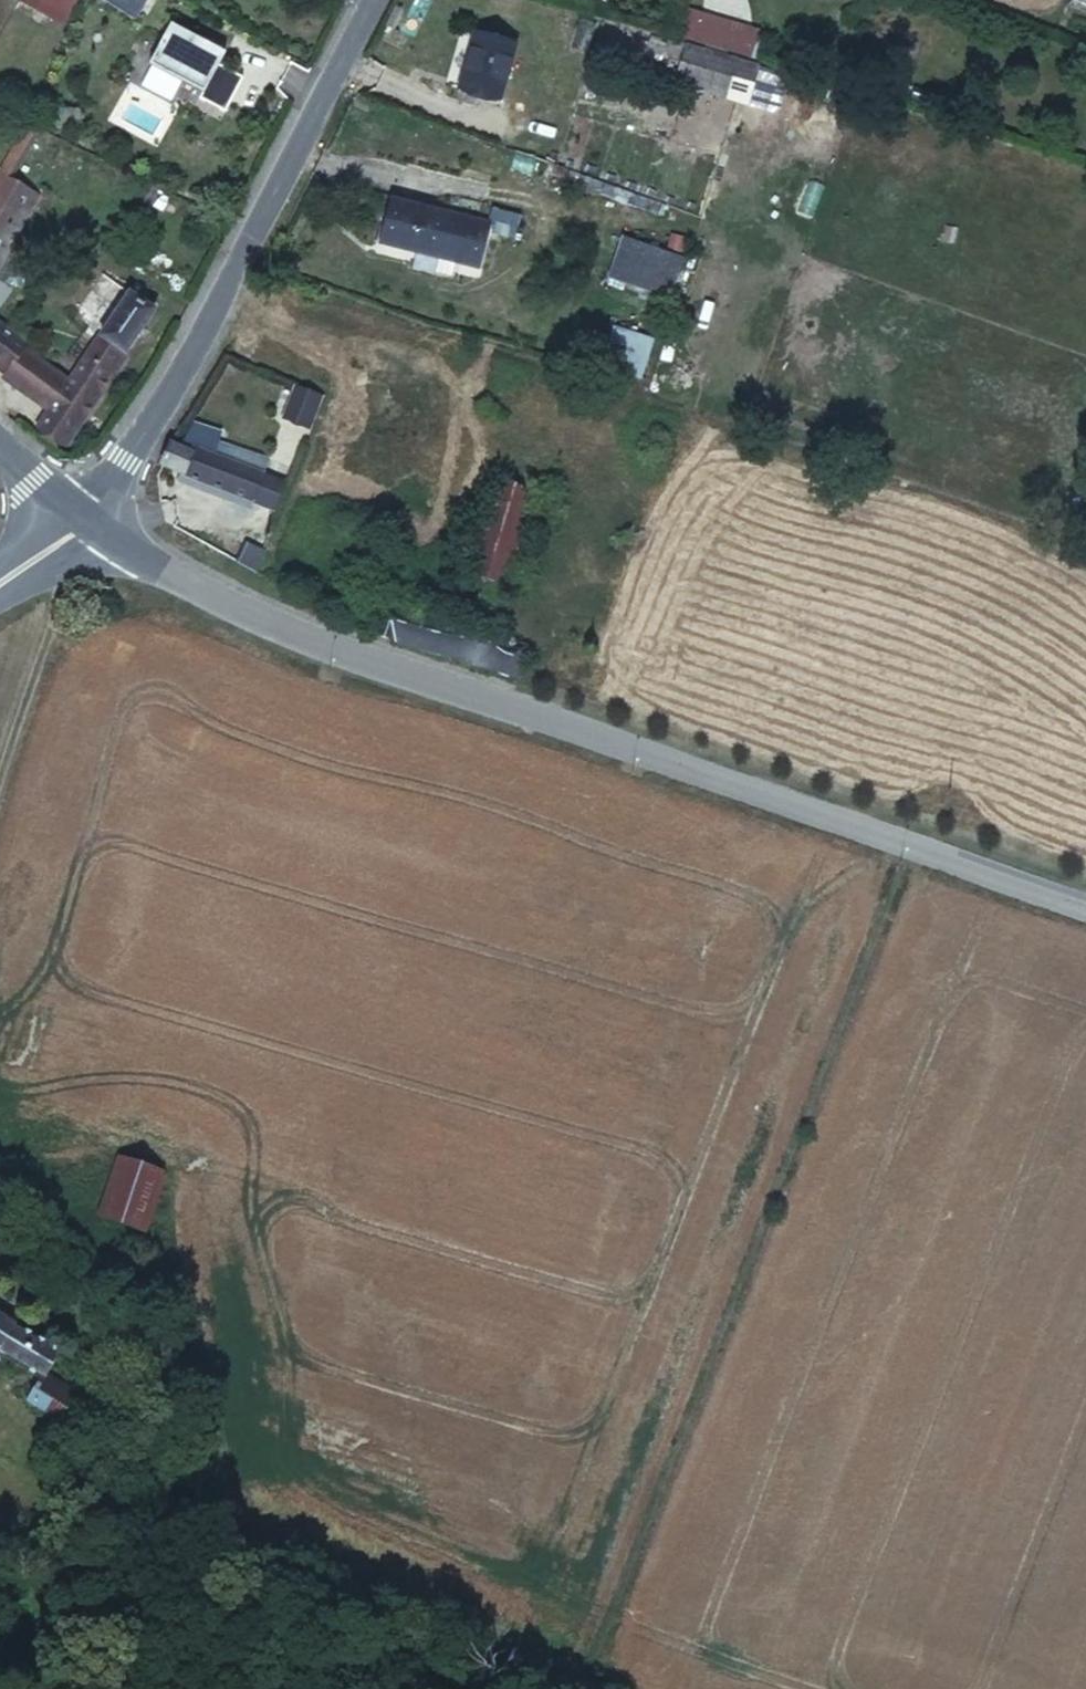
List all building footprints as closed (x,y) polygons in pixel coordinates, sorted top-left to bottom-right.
[(41,13),(48,0),(19,0),(41,13)] [(101,9),(141,28),(154,0),(106,0),(101,9)] [(706,15),(695,48),(705,51),(738,61),(748,27),(706,15)] [(168,25),(148,67),(203,92),(222,51),(168,25)] [(512,45),(475,33),(456,86),(494,98),(512,45)] [(1,178),(0,180),(0,258),(36,198),(1,178)] [(489,226),(396,197),(383,240),(475,268),(489,226)] [(681,266),(621,243),(605,283),(666,307),(681,266)] [(98,330),(123,285),(98,271),(74,317),(98,330)] [(52,407),(41,425),(71,443),(153,306),(124,290),(69,380),(52,407)] [(614,325),(600,367),(641,381),(656,339),(614,325)] [(0,326),(0,366),(8,371),(22,349),(26,342),(0,326)] [(69,380),(22,349),(8,371),(4,377),(52,407),(69,380)] [(323,397),(304,388),(296,411),(314,419),(323,397)] [(514,426),(498,487),(529,496),(514,550),(522,554),(554,438),(514,426)] [(193,452),(176,443),(166,468),(257,503),(275,456),(217,435),(210,451),(196,445),(193,452)] [(498,487),(482,541),(514,550),(529,496),(498,487)] [(522,554),(514,550),(482,541),(471,578),(512,589),(522,554)] [(384,603),(376,629),(402,642),(523,675),(532,646),(384,603)] [(157,1160),(127,1151),(110,1203),(141,1214),(157,1160)] [(0,1312),(0,1350),(42,1374),(58,1345),(1,1311),(0,1312)] [(79,1397),(42,1374),(27,1398),(66,1420),(79,1397)]
